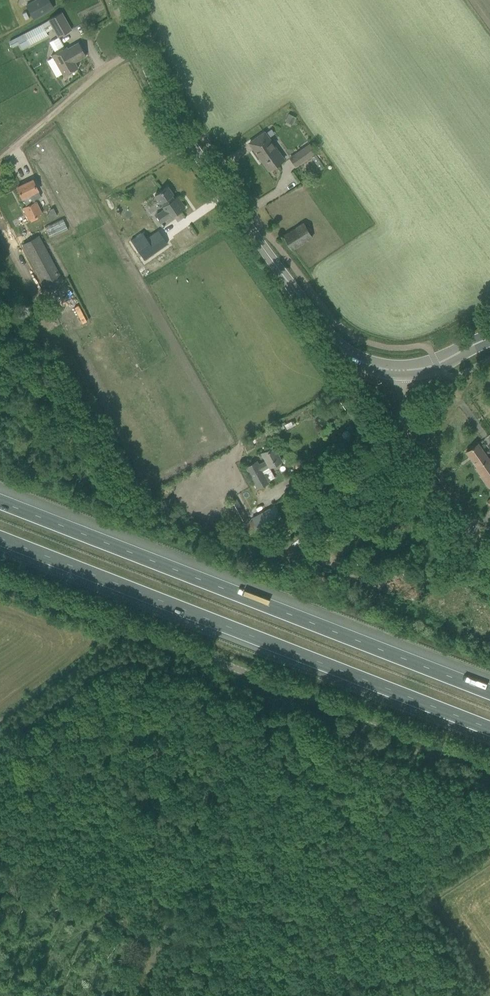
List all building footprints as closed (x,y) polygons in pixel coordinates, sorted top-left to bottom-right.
[(27,5),(34,18),(54,7),(49,0),(36,0),(27,5)] [(24,34),(30,45),(48,35),(46,32),(52,29),(57,38),(59,37),(72,30),(62,12),(53,17),(48,20),(42,24),(24,34)] [(16,38),(9,41),(13,47),(20,44),(16,38)] [(53,57),(48,61),(57,77),(63,73),(64,76),(78,68),(75,62),(86,56),(79,42),(68,49),(66,46),(52,55),(53,57)] [(289,113),(285,121),(292,125),(296,117),(289,113)] [(250,143),(269,170),(284,159),(264,132),(250,143)] [(291,158),(296,165),(315,152),(310,144),(291,158)] [(23,207),(29,220),(38,215),(42,213),(36,201),(35,202),(34,200),(41,197),(32,179),(17,187),(20,195),(21,198),(22,197),(26,205),(23,207)] [(156,215),(161,222),(170,217),(171,217),(185,207),(177,196),(175,198),(173,195),(173,194),(168,186),(155,195),(165,209),(156,215)] [(45,227),(50,237),(67,229),(63,219),(45,227)] [(283,236),(291,250),(312,237),(304,223),(283,236)] [(142,232),(131,240),(144,259),(167,243),(158,230),(151,235),(147,238),(142,232)] [(23,244),(48,290),(64,281),(39,236),(23,244)] [(70,322),(61,324),(63,333),(71,331),(70,322)] [(335,403),(341,412),(349,407),(343,398),(335,403)] [(349,414),(357,425),(360,422),(353,411),(349,414)] [(251,440),(244,444),(247,450),(254,446),(251,440)] [(466,452),(476,466),(475,467),(489,488),(489,457),(489,458),(478,443),(466,452)] [(246,467),(257,488),(268,482),(268,481),(275,478),(269,467),(282,460),(274,445),(261,452),(266,460),(259,464),(257,461),(246,467)] [(294,485),(285,491),(287,495),(297,489),(294,485)] [(234,514),(231,516),(237,527),(245,523),(248,522),(236,499),(228,503),(234,514)] [(248,522),(245,523),(252,538),(274,527),(276,531),(286,526),(283,522),(284,521),(275,505),(251,517),(252,519),(248,522)] [(278,570),(288,574),(289,570),(281,567),(282,564),(275,562),(273,569),(278,570)] [(310,583),(335,592),(338,584),(312,575),(310,583)] [(476,578),(469,583),(473,588),(480,583),(476,578)] [(459,624),(457,630),(464,633),(466,627),(459,624)]
